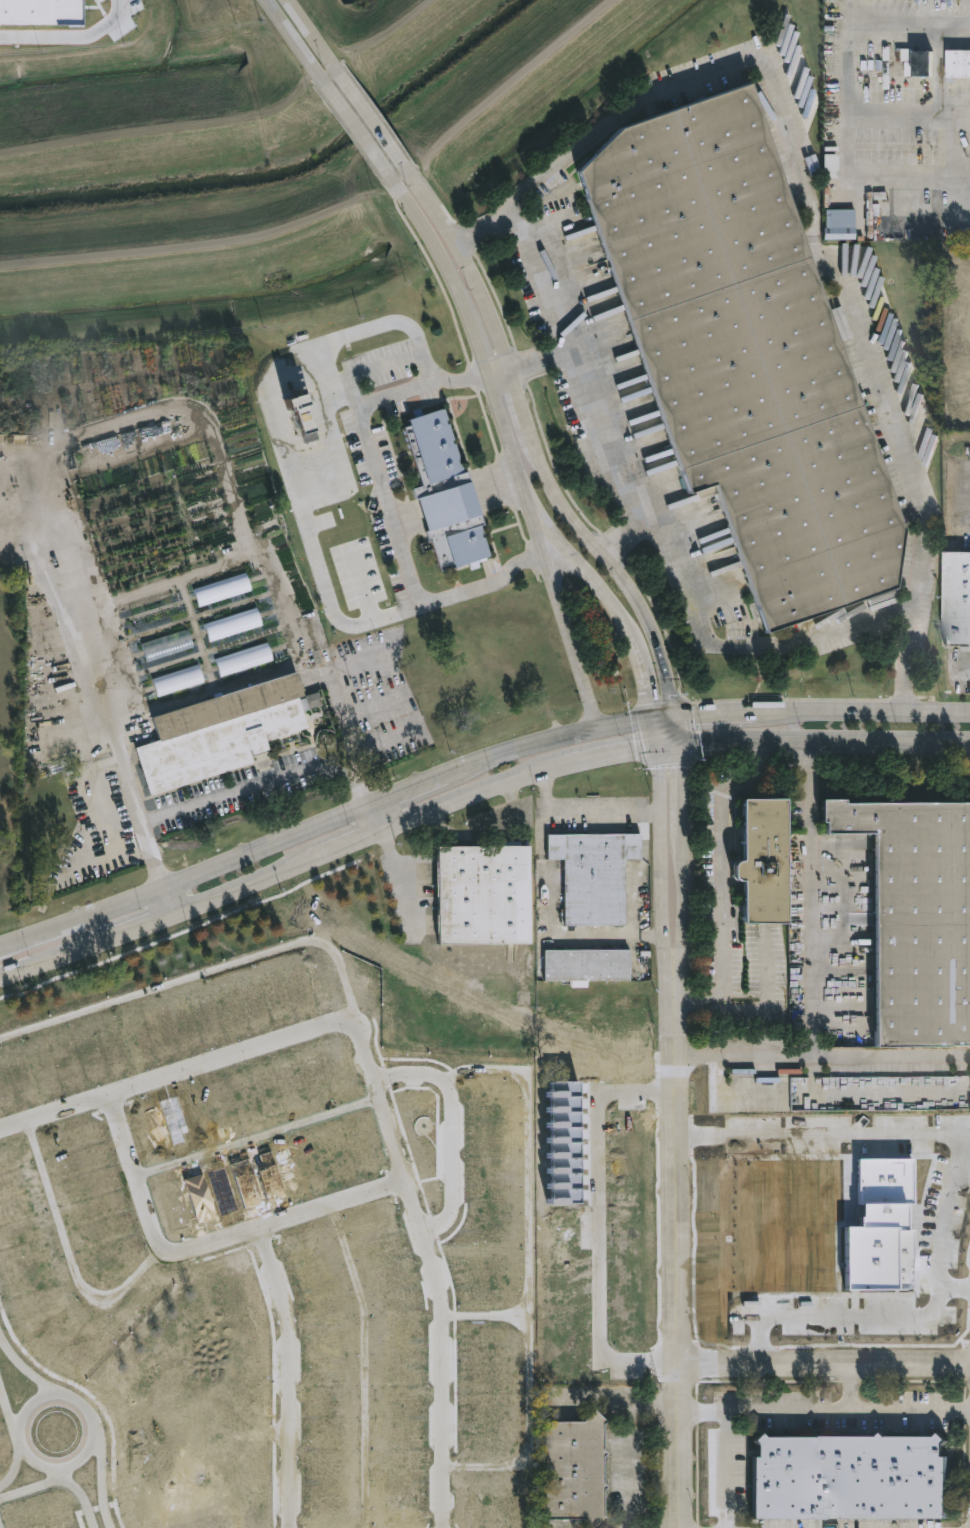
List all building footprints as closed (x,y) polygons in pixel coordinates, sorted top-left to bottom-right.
[(928,52),(928,77),(911,77),(911,52),(928,52)] [(945,52),(969,52),(969,79),(945,79),(945,52)] [(612,128),(742,82),(898,530),(889,588),(760,634),(707,483),(683,491),(570,171),(612,128)] [(831,241),(861,240),(859,212),(845,213),(833,212),(831,241)] [(439,409),(487,558),(437,574),(409,488),(420,485),(399,421),(439,409)] [(941,645),(969,645),(969,553),(942,553),(941,645)] [(147,718),(291,673),(298,696),(295,697),(305,729),(263,742),(265,750),(248,755),(251,764),(147,797),(132,748),(154,741),(147,718)] [(777,800),(778,924),(735,924),(735,882),(735,861),(734,800),(777,800)] [(869,1048),(969,1047),(969,804),(838,805),(837,801),(816,802),(816,822),(820,822),(820,834),(870,834),(869,1048)] [(544,836),(638,835),(638,859),(622,859),(622,926),(561,927),(560,860),(544,860),(544,836)] [(434,848),(435,945),(526,945),(525,847),(434,848)] [(540,952),(626,951),(626,982),(541,983),(540,952)] [(612,1520),(604,1527),(598,1527),(590,1520),(549,1520),(549,1422),(589,1422),(600,1409),(612,1421),(609,1424),(609,1450),(612,1453),(609,1456),(609,1484),(612,1487),(609,1490),(609,1517),(612,1520)] [(930,1433),(939,1441),(934,1446),(934,1457),(938,1457),(938,1520),(760,1519),(760,1457),(764,1457),(764,1446),(760,1441),(769,1432),(773,1437),(822,1437),(826,1433),(831,1437),(869,1437),(873,1433),(877,1437),(887,1437),(891,1433),(896,1437),(926,1437),(930,1433)]
